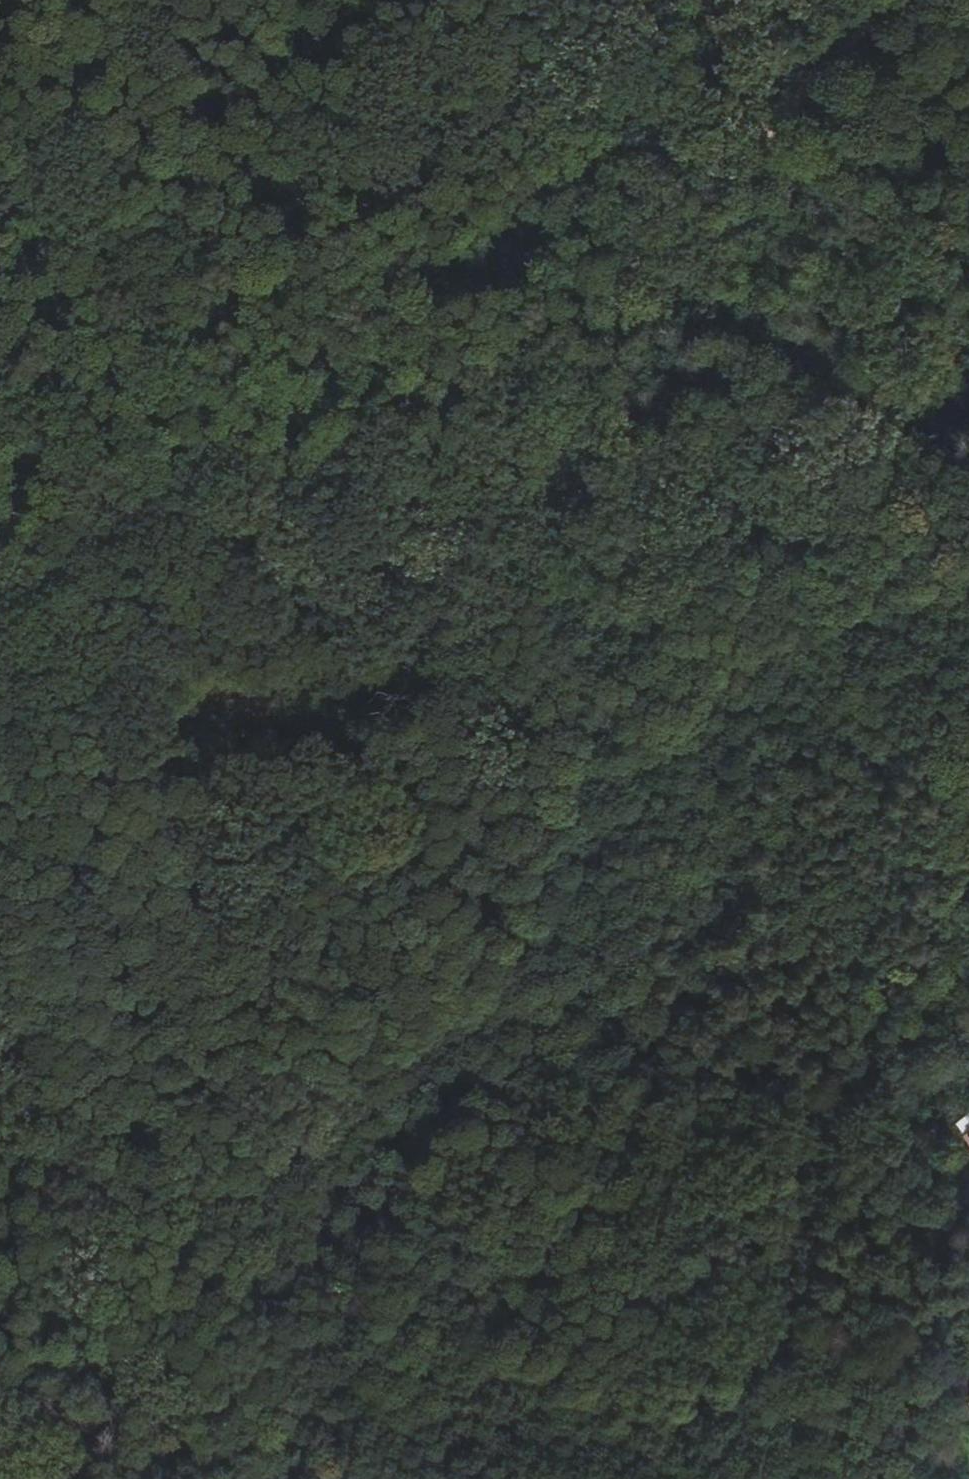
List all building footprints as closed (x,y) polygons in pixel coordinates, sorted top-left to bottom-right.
[(965,1137),(968,1134),(968,1110),(953,1122),(965,1137)]
